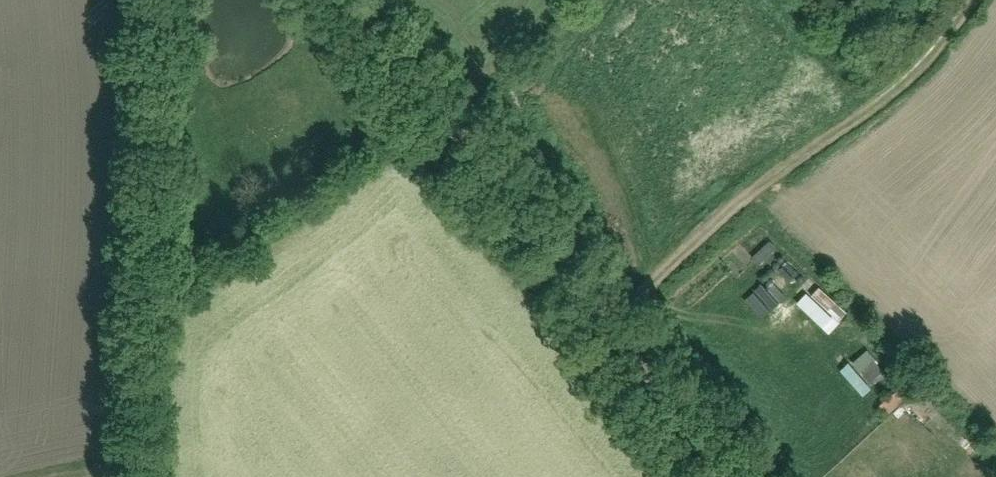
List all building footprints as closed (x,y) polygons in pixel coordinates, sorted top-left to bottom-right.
[(763,263),(778,249),(771,242),(757,255),(763,263)] [(766,317),(782,301),(765,284),(749,300),(766,317)] [(833,333),(852,312),(821,284),(802,305),(833,333)] [(855,361),(869,382),(886,370),(872,350),(855,361)] [(911,382),(883,403),(890,413),(918,392),(911,382)]
